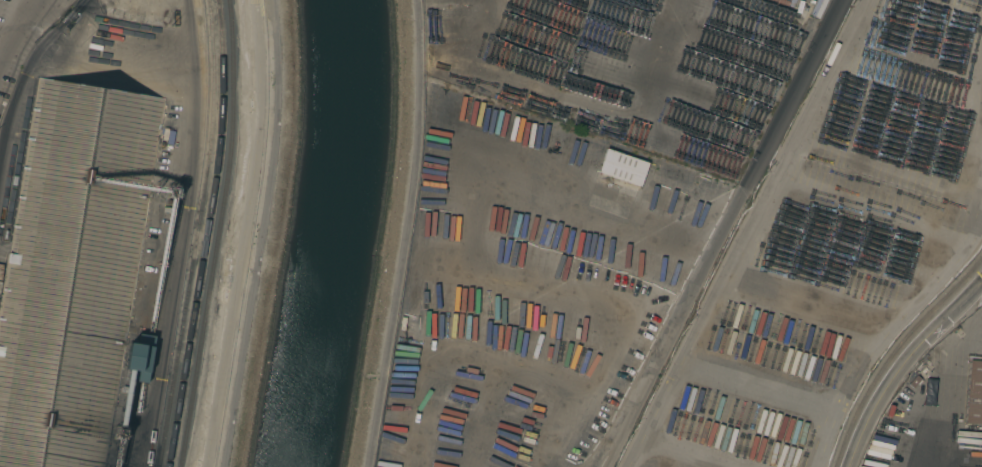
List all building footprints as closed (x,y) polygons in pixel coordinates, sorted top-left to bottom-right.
[(164,98),(104,466),(0,466),(0,308),(38,77),(164,98)] [(519,157),(432,127),(444,92),(531,122),(519,157)] [(648,163),(639,187),(598,172),(606,148),(648,163)] [(127,380),(128,369),(126,369),(130,342),(138,344),(139,333),(155,336),(147,383),(127,380)] [(944,338),(948,341),(943,346),(940,342),(944,338)] [(967,350),(981,351),(981,424),(965,423),(969,360),(967,360),(967,350)]
